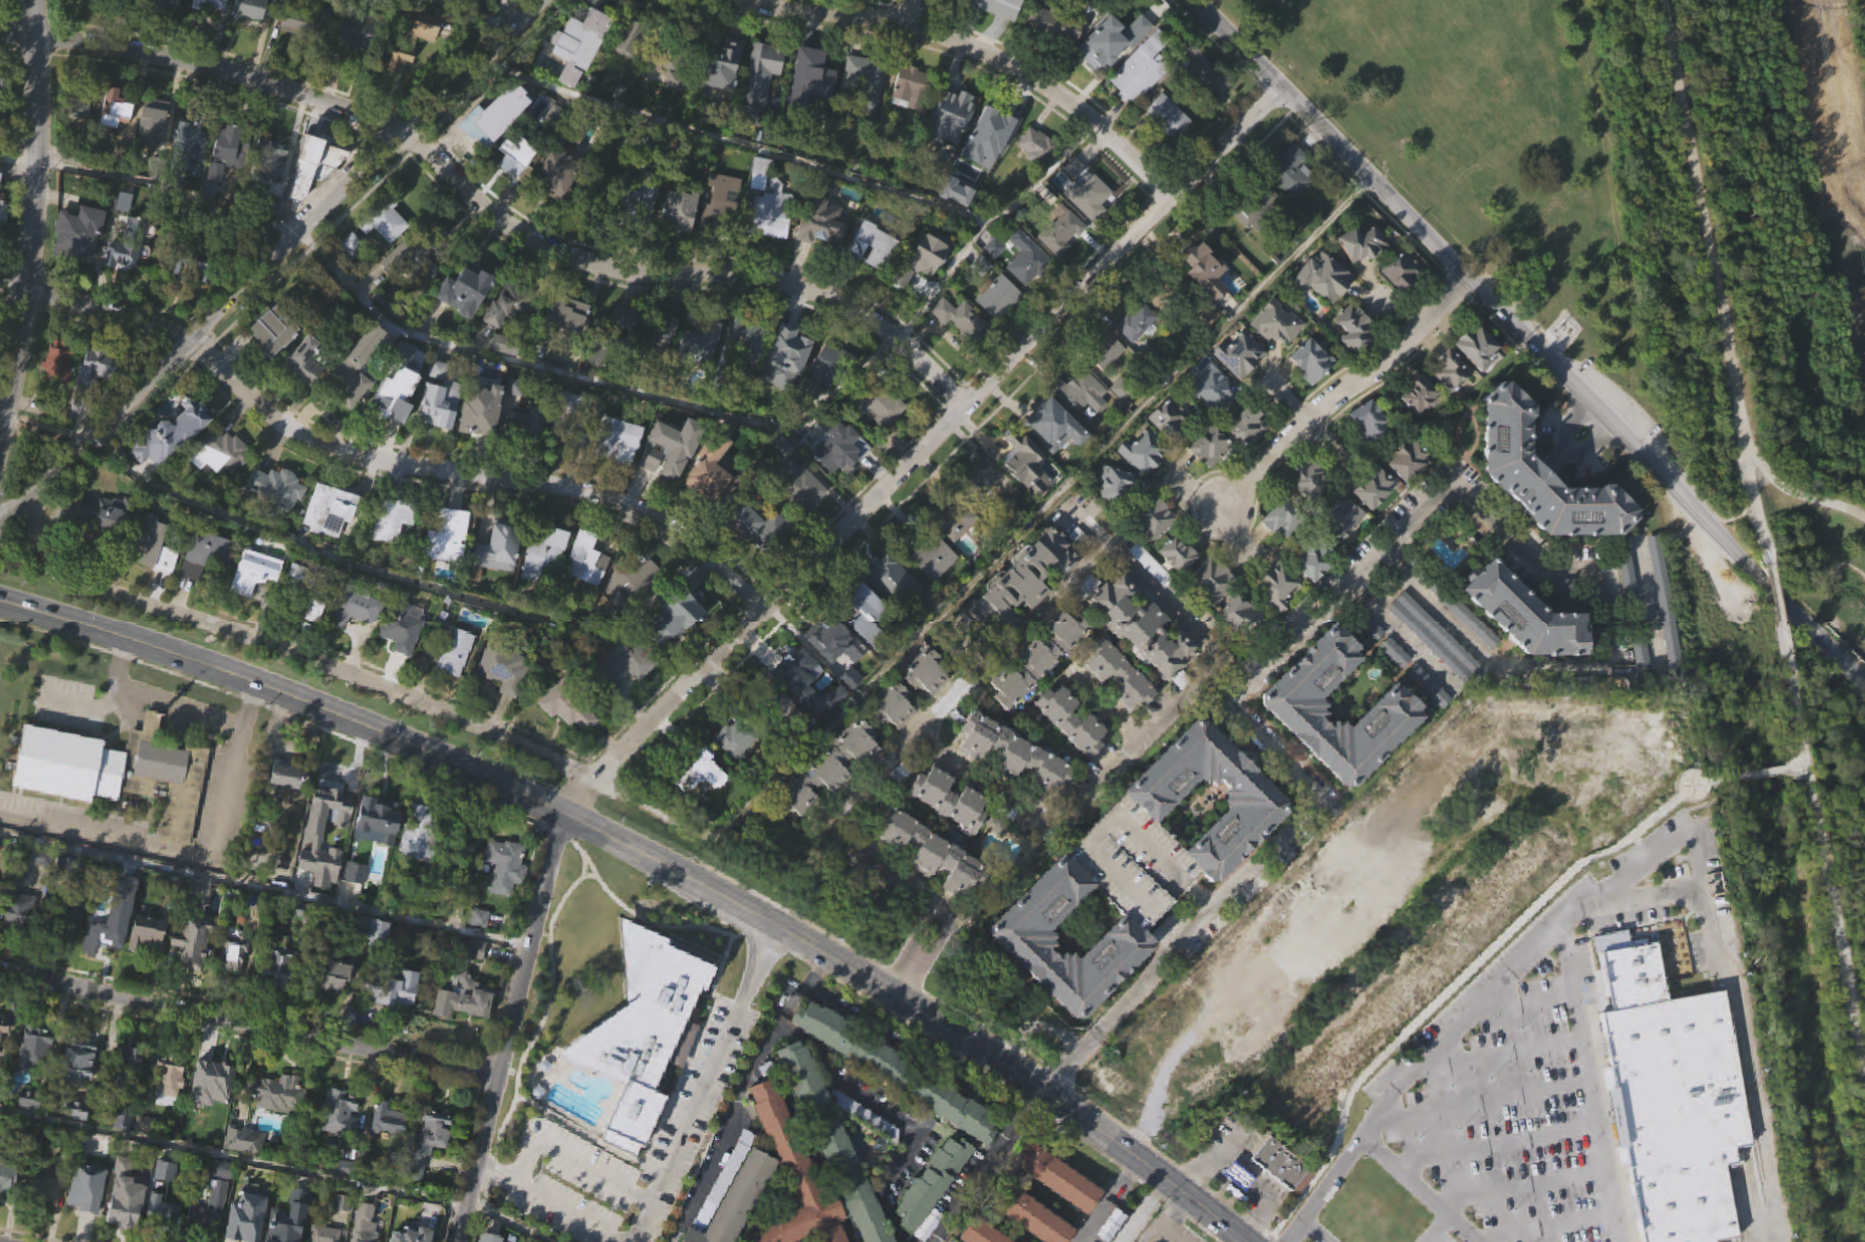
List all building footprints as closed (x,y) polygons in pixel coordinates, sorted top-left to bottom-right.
[(183,0),(169,0),(166,0),(165,7),(149,7),(149,0),(121,0),(120,35),(182,37),(183,0)] [(188,7),(190,0),(226,0),(223,10),(203,5),(202,10),(188,7)] [(227,18),(232,0),(265,0),(260,19),(243,15),(242,22),(227,18)] [(432,5),(449,9),(450,0),(433,0),(432,5)] [(597,10),(602,0),(614,0),(619,2),(594,50),(574,39),(591,6),(597,10)] [(605,45),(629,0),(636,0),(641,2),(635,13),(640,16),(641,12),(650,17),(652,11),(663,16),(639,62),(605,45)] [(958,2),(959,0),(1004,0),(997,18),(958,2)] [(226,45),(233,5),(215,2),(212,16),(196,13),(191,38),(226,45)] [(297,11),(312,15),(314,5),(334,10),(330,22),(327,21),(323,36),(311,33),(310,38),(282,29),(284,22),(276,21),(280,2),(299,7),(297,11)] [(1049,11),(1048,16),(1070,22),(1066,35),(1059,33),(1056,44),(1016,33),(1022,12),(1026,13),(1028,5),(1049,11)] [(964,37),(1012,56),(1023,27),(975,8),(964,37)] [(409,11),(436,18),(430,40),(414,36),(409,64),(397,61),(393,73),(385,70),(399,15),(408,17),(409,11)] [(1129,49),(1128,50),(1116,39),(1138,13),(1150,25),(1129,49)] [(347,15),(370,19),(369,23),(391,29),(386,50),(368,45),(365,52),(331,42),(339,16),(346,17),(347,15)] [(686,24),(685,30),(695,33),(693,40),(699,41),(697,58),(695,57),(692,68),(676,66),(676,69),(662,67),(663,59),(657,58),(661,38),(670,39),(673,28),(678,29),(679,23),(686,24)] [(1096,25),(1105,33),(1107,32),(1116,39),(1109,46),(1107,45),(1105,49),(1113,56),(1105,64),(1101,61),(1094,69),(1073,50),(1096,25)] [(1168,64),(1132,103),(1126,98),(1123,100),(1115,92),(1118,89),(1107,78),(1152,28),(1164,40),(1153,51),(1168,64)] [(741,40),(737,62),(732,61),(726,91),(693,84),(702,46),(716,49),(716,46),(722,47),(724,36),(741,40)] [(309,47),(286,41),(280,63),(303,69),(309,47)] [(586,105),(612,51),(590,41),(583,56),(569,49),(551,86),(566,93),(557,113),(574,121),(582,104),(586,105)] [(1084,52),(1029,41),(1024,64),(1080,74),(1084,52)] [(436,75),(441,51),(416,45),(412,65),(395,61),(385,102),(400,105),(402,93),(412,96),(418,71),(436,75)] [(753,45),(782,49),(778,75),(766,73),(766,72),(763,70),(763,69),(747,66),(750,46),(753,45)] [(368,84),(374,53),(338,47),(333,78),(368,84)] [(1130,83),(1153,59),(1140,47),(1125,62),(1110,48),(1075,83),(1094,102),(1102,94),(1107,99),(1126,79),(1130,83)] [(837,53),(833,90),(826,89),(824,98),(816,98),(817,85),(809,84),(811,72),(794,70),(797,49),(837,53)] [(884,62),(874,112),(861,109),(863,96),(857,95),(858,90),(844,86),(850,55),(884,62)] [(1201,56),(1228,83),(1217,93),(1214,91),(1204,101),(1177,74),(1191,59),(1194,63),(1201,56)] [(1132,139),(1171,98),(1157,85),(1168,75),(1155,63),(1106,114),(1132,139)] [(929,74),(916,110),(888,102),(900,66),(929,74)] [(668,70),(695,78),(691,92),(685,91),(684,92),(664,87),(665,80),(664,80),(668,70)] [(706,81),(700,118),(734,124),(742,73),(725,70),(723,84),(706,81)] [(1231,116),(1185,72),(1176,82),(1191,96),(1184,103),(1216,132),(1231,116)] [(784,80),(750,76),(741,148),(763,151),(769,107),(781,109),(784,80)] [(831,132),(835,101),(823,99),(825,83),(796,79),(789,137),(807,139),(808,129),(831,132)] [(89,92),(87,114),(56,112),(57,91),(72,92),(72,81),(81,81),(81,91),(89,92)] [(130,102),(126,117),(124,117),(123,123),(112,120),(110,127),(93,124),(96,110),(97,112),(103,84),(117,86),(114,96),(129,98),(127,102),(130,102)] [(943,86),(973,97),(968,108),(970,109),(954,144),(941,138),(939,146),(917,136),(940,85),(943,86)] [(878,147),(887,96),(845,89),(839,124),(864,128),(861,144),(878,147)] [(1189,120),(1169,140),(1140,109),(1161,91),(1189,120)] [(687,106),(676,104),(677,97),(668,96),(664,121),(685,124),(687,106)] [(892,138),(923,143),(929,104),(898,100),(892,138)] [(157,102),(157,104),(169,107),(161,146),(141,141),(143,130),(141,129),(141,125),(135,124),(140,102),(151,103),(151,101),(157,102)] [(1019,114),(991,171),(980,165),(988,148),(981,144),(971,163),(954,154),(964,136),(975,141),(980,132),(976,130),(991,101),(1019,114)] [(478,103),(494,118),(500,110),(512,123),(488,147),(477,136),(475,140),(459,124),(478,103)] [(204,115),(202,131),(203,131),(200,144),(193,143),(192,152),(170,147),(175,119),(178,119),(178,115),(188,118),(189,113),(204,115)] [(131,151),(133,134),(121,133),(123,122),(106,119),(101,158),(118,160),(119,149),(131,151)] [(245,124),(240,151),(237,151),(236,158),(209,152),(214,129),(221,130),(222,119),(245,124)] [(976,131),(948,120),(943,133),(936,131),(922,170),(942,177),(944,173),(959,179),(976,131)] [(1027,125),(1036,131),(1037,129),(1058,142),(1041,168),(1011,147),(1027,125)] [(1143,145),(1174,174),(1192,154),(1161,125),(1143,145)] [(539,151),(520,176),(510,170),(509,171),(498,164),(500,160),(492,154),(514,126),(540,149),(539,151)] [(136,176),(161,182),(172,136),(147,130),(136,176)] [(285,149),(280,160),(283,161),(279,177),(268,175),(267,180),(249,175),(255,151),(251,149),(254,136),(287,144),(285,149)] [(961,191),(994,203),(1014,150),(981,138),(961,191)] [(310,143),(323,147),(322,149),(331,152),(327,172),(319,171),(318,175),(307,172),(308,169),(296,165),(301,144),(310,146),(310,143)] [(1294,165),(1300,171),(1303,169),(1308,174),(1305,176),(1309,180),(1291,198),(1264,170),(1292,144),(1304,157),(1294,165)] [(569,155),(578,159),(557,199),(526,183),(543,151),(560,157),(563,149),(571,153),(569,155)] [(207,155),(191,154),(191,153),(176,153),(174,203),(190,204),(191,196),(205,197),(207,155)] [(766,174),(765,175),(763,189),(747,187),(750,154),(769,158),(766,174)] [(1100,210),(1090,220),(1060,189),(1072,178),(1060,166),(1072,154),(1109,191),(1096,202),(1102,208),(1100,210)] [(206,212),(223,216),(226,201),(244,204),(253,164),(218,156),(206,212)] [(1017,180),(1028,185),(1024,192),(1042,201),(1056,174),(1027,160),(1017,180)] [(518,211),(537,182),(511,164),(497,185),(503,189),(498,197),(518,211)] [(290,170),(266,169),(266,193),(289,194),(290,170)] [(656,177),(644,220),(639,219),(635,232),(622,228),(625,219),(610,214),(617,187),(634,192),(637,172),(656,177)] [(738,180),(736,193),(725,191),(724,199),(735,203),(729,225),(718,222),(716,231),(697,226),(702,204),(707,204),(710,187),(704,186),(707,172),(738,180)] [(1268,221),(1257,232),(1248,222),(1243,227),(1224,206),(1258,175),(1276,195),(1259,211),(1268,221)] [(1293,233),(1310,215),(1295,201),(1305,189),(1292,177),(1265,206),(1293,233)] [(533,212),(562,229),(579,198),(550,182),(533,212)] [(413,223),(392,243),(376,226),(368,233),(374,240),(353,260),(339,244),(373,210),(370,209),(390,191),(401,202),(396,206),(413,223)] [(788,194),(784,228),(766,227),(765,234),(744,232),(744,228),(742,228),(742,223),(747,225),(750,194),(761,195),(761,191),(788,194)] [(827,195),(826,203),(840,208),(838,214),(849,217),(846,226),(843,226),(838,240),(795,228),(803,204),(807,205),(810,194),(820,195),(821,193),(827,195)] [(692,202),(686,231),(673,227),(673,225),(668,223),(669,220),(656,217),(663,194),(692,202)] [(98,211),(92,237),(90,236),(87,246),(93,248),(90,262),(49,254),(50,248),(47,246),(55,214),(69,217),(72,206),(98,211)] [(741,212),(711,206),(700,259),(719,263),(723,241),(734,243),(741,212)] [(1079,221),(1073,215),(1062,226),(1093,256),(1117,231),(1092,207),(1079,221)] [(1066,208),(1084,225),(1076,233),(1073,231),(1065,240),(1067,243),(1056,255),(1036,236),(1053,217),(1055,220),(1066,208)] [(640,223),(627,220),(622,244),(651,249),(657,213),(642,210),(640,223)] [(793,227),(783,226),(785,212),(771,210),(769,228),(754,226),(750,257),(766,259),(765,264),(788,267),(793,227)] [(1249,265),(1282,235),(1263,215),(1231,245),(1249,265)] [(450,233),(427,254),(442,271),(430,282),(413,263),(396,279),(392,274),(378,288),(361,270),(375,256),(380,261),(410,234),(415,242),(438,220),(450,233)] [(896,243),(879,274),(840,253),(858,220),(872,227),(871,229),(896,243)] [(690,266),(697,228),(666,222),(659,256),(669,258),(669,262),(690,266)] [(1372,222),(1384,244),(1347,263),(1331,234),(1349,225),(1354,232),(1372,222)] [(827,230),(811,225),(798,268),(840,280),(850,244),(825,237),(827,230)] [(916,229),(929,237),(931,231),(951,240),(947,248),(948,249),(942,263),(941,262),(939,267),(935,265),(928,278),(912,272),(901,291),(885,283),(916,229)] [(102,242),(79,237),(78,246),(62,243),(54,285),(93,292),(102,242)] [(1051,260),(1037,276),(1034,273),(1024,285),(1004,266),(1030,238),(1051,260)] [(1198,239),(1208,248),(1203,253),(1209,257),(1211,256),(1213,259),(1215,257),(1223,265),(1213,276),(1224,285),(1212,297),(1183,270),(1187,265),(1178,254),(1190,242),(1192,245),(1198,239)] [(1038,270),(1058,291),(1071,279),(1068,276),(1086,259),(1068,241),(1038,270)] [(211,254),(206,280),(194,278),(195,274),(178,271),(177,277),(166,274),(174,242),(191,246),(189,249),(211,254)] [(134,249),(130,267),(109,263),(109,268),(101,267),(103,255),(100,254),(101,248),(107,246),(108,243),(120,243),(120,246),(134,249)] [(1407,288),(1399,295),(1376,268),(1400,246),(1419,270),(1408,279),(1412,283),(1407,288)] [(1339,288),(1328,301),(1300,280),(1305,276),(1302,272),(1309,262),(1305,260),(1314,248),(1345,272),(1342,277),(1345,279),(1339,288)] [(1355,260),(1336,270),(1351,299),(1388,279),(1377,258),(1359,268),(1355,260)] [(932,313),(951,276),(923,260),(893,316),(904,322),(914,303),(932,313)] [(467,261),(480,270),(482,267),(499,278),(470,322),(455,312),(469,294),(461,289),(449,306),(433,296),(448,273),(455,279),(467,261)] [(1051,294),(1024,267),(1015,276),(1022,284),(1005,300),(1024,320),(1051,294)] [(105,272),(105,298),(136,299),(137,273),(105,272)] [(996,318),(993,321),(971,299),(998,272),(1020,294),(996,318)] [(1185,306),(1213,335),(1225,323),(1217,313),(1226,304),(1198,275),(1181,291),(1190,301),(1185,306)] [(539,301),(527,325),(504,314),(498,328),(495,327),(494,329),(478,322),(488,300),(493,302),(504,279),(532,293),(529,296),(539,301)] [(1303,330),(1310,321),(1331,338),(1353,310),(1318,282),(1289,318),(1303,330)] [(1401,327),(1425,306),(1403,282),(1379,303),(1401,327)] [(584,304),(577,327),(557,319),(555,325),(540,319),(550,291),(584,304)] [(496,309),(467,293),(455,314),(446,308),(434,330),(472,351),(496,309)] [(941,295),(953,307),(962,299),(987,325),(970,342),(948,319),(942,324),(926,308),(941,295)] [(1275,306),(1283,313),(1286,310),(1302,323),(1286,341),(1280,341),(1280,338),(1271,339),(1271,336),(1265,338),(1246,323),(1269,295),(1279,302),(1275,306)] [(1140,300),(1156,316),(1151,321),(1153,323),(1151,324),(1150,323),(1132,342),(1112,324),(1126,310),(1128,312),(1140,300)] [(1371,333),(1349,353),(1336,339),(1343,331),(1332,319),(1350,301),(1366,318),(1361,323),(1371,333)] [(972,330),(994,353),(1022,328),(999,304),(972,330)] [(631,313),(624,342),(614,340),(608,365),(589,361),(590,358),(582,357),(593,317),(608,322),(612,306),(633,311),(631,313)] [(674,318),(663,350),(634,340),(640,322),(653,327),(658,311),(674,316),(674,318)] [(764,339),(754,365),(739,361),(747,341),(726,334),(733,313),(769,327),(764,339)] [(508,366),(513,351),(528,357),(538,331),(503,317),(497,333),(492,331),(482,355),(508,366)] [(721,323),(709,363),(698,361),(699,355),(690,351),(686,362),(688,363),(685,378),(670,374),(682,328),(698,333),(703,317),(721,323)] [(350,370),(355,374),(357,370),(369,380),(352,404),(322,382),(341,357),(339,356),(365,319),(379,330),(350,370)] [(810,345),(799,373),(787,368),(780,389),(765,384),(776,356),(765,351),(778,319),(797,327),(792,338),(810,345)] [(1473,319),(1506,350),(1495,361),(1490,355),(1489,361),(1479,370),(1450,341),(1463,325),(1466,328),(1473,319)] [(1236,324),(1264,350),(1238,378),(1211,352),(1212,351),(1211,345),(1214,342),(1219,342),(1236,324)] [(543,355),(583,364),(588,337),(549,328),(543,355)] [(1124,348),(1102,370),(1094,361),(1090,363),(1084,357),(1096,345),(1093,341),(1106,329),(1124,348)] [(300,330),(314,341),(304,355),(321,369),(306,387),(287,372),(289,369),(277,359),(300,330)] [(945,358),(949,353),(973,376),(990,359),(963,334),(955,342),(942,330),(929,344),(945,358)] [(1305,357),(1272,330),(1252,355),(1285,382),(1305,357)] [(1114,358),(1131,377),(1159,351),(1141,332),(1114,358)] [(59,338),(58,341),(74,345),(66,382),(40,376),(41,369),(38,368),(39,365),(36,364),(42,338),(47,339),(49,335),(59,338)] [(1304,335),(1320,352),(1323,348),(1334,361),(1311,384),(1283,356),(1304,335)] [(1339,373),(1353,388),(1378,365),(1351,335),(1334,351),(1347,366),(1339,373)] [(272,390),(300,363),(274,337),(246,363),(272,390)] [(638,346),(617,341),(612,363),(622,365),(623,361),(633,364),(638,346)] [(822,341),(837,350),(838,347),(854,356),(838,385),(832,381),(831,384),(821,378),(822,375),(807,368),(822,341)] [(1470,370),(1451,392),(1429,372),(1438,363),(1430,357),(1442,345),(1470,370)] [(669,383),(676,350),(655,346),(649,380),(669,383)] [(90,347),(107,352),(107,355),(115,358),(110,376),(92,372),(90,380),(79,378),(81,372),(75,370),(81,348),(89,350),(90,347)] [(769,362),(736,350),(729,370),(749,377),(742,395),(755,400),(769,362)] [(722,356),(707,352),(702,368),(684,362),(677,386),(711,396),(722,356)] [(732,356),(727,368),(730,369),(729,372),(732,373),(729,381),(724,380),(715,401),(703,395),(722,352),(732,356)] [(370,412),(364,409),(379,379),(388,383),(395,369),(365,353),(331,419),(339,423),(334,432),(354,443),(370,412)] [(798,362),(780,355),(758,412),(792,425),(812,374),(796,368),(798,362)] [(1451,377),(1482,407),(1504,385),(1472,355),(1451,377)] [(1231,392),(1236,397),(1215,418),(1200,403),(1203,401),(1195,393),(1194,396),(1185,389),(1208,362),(1225,378),(1221,381),(1231,392)] [(1220,377),(1211,386),(1241,414),(1266,387),(1243,364),(1226,382),(1220,377)] [(1082,365),(1104,391),(1099,395),(1106,403),(1095,413),(1087,402),(1078,409),(1072,403),(1065,409),(1045,389),(1059,376),(1064,382),(1082,365)] [(506,369),(494,366),(490,381),(502,384),(506,369)] [(322,378),(309,367),(282,397),(308,421),(325,403),(311,390),(322,378)] [(1088,388),(1104,405),(1126,384),(1110,368),(1088,388)] [(1313,419),(1336,397),(1310,369),(1287,391),(1313,419)] [(1440,397),(1432,407),(1427,402),(1422,407),(1421,404),(1412,413),(1395,396),(1416,373),(1440,397)] [(875,382),(891,398),(894,396),(905,407),(880,430),(877,427),(873,431),(866,424),(874,413),(851,390),(867,374),(875,382)] [(798,424),(813,432),(822,415),(835,421),(852,389),(825,375),(808,406),(807,406),(798,424)] [(1553,475),(1561,483),(1595,483),(1603,480),(1609,480),(1634,504),(1634,512),(1619,529),(1543,529),(1480,467),(1480,391),(1495,376),(1506,376),(1530,399),(1530,409),(1526,414),(1526,448),(1553,475)] [(76,419),(97,424),(101,409),(111,411),(117,386),(85,379),(76,419)] [(459,382),(448,430),(433,426),(435,419),(430,418),(430,415),(416,413),(420,391),(427,392),(430,382),(440,385),(441,379),(459,382)] [(1426,403),(1451,427),(1472,404),(1447,381),(1426,403)] [(588,396),(579,431),(589,433),(585,450),(567,447),(571,433),(560,431),(559,433),(545,430),(548,420),(550,421),(557,389),(588,396)] [(375,391),(379,392),(380,391),(409,399),(403,422),(374,415),(375,412),(368,409),(374,390),(375,391)] [(180,391),(199,406),(195,409),(203,416),(161,460),(155,456),(152,461),(144,455),(136,463),(124,449),(126,446),(123,442),(137,425),(143,426),(143,420),(147,416),(155,416),(159,421),(165,421),(161,419),(174,408),(172,401),(180,391)] [(1047,436),(1045,437),(1024,416),(1042,392),(1061,410),(1048,425),(1053,430),(1047,436)] [(1170,439),(1168,442),(1144,416),(1167,395),(1187,415),(1177,426),(1180,430),(1170,439)] [(1385,430),(1365,446),(1353,427),(1355,426),(1345,413),(1368,396),(1384,419),(1379,422),(1385,430)] [(411,437),(406,435),(418,406),(396,397),(391,411),(383,408),(369,441),(404,455),(411,437)] [(1188,422),(1215,447),(1238,423),(1210,398),(1188,422)] [(1253,416),(1259,421),(1262,418),(1268,422),(1246,449),(1225,431),(1235,420),(1230,416),(1245,399),(1258,410),(1253,416)] [(1066,417),(1061,411),(1049,422),(1082,457),(1112,429),(1084,400),(1066,417)] [(495,402),(492,436),(459,432),(463,404),(481,406),(481,401),(495,402)] [(538,407),(533,441),(503,436),(506,409),(527,412),(528,406),(538,407)] [(877,450),(874,453),(883,463),(906,442),(877,411),(858,429),(877,450)] [(443,418),(426,415),(419,450),(437,454),(436,459),(452,462),(461,416),(444,413),(443,418)] [(640,425),(629,463),(589,452),(599,413),(640,425)] [(1483,508),(1545,568),(1556,568),(1623,566),(1635,553),(1635,541),(1612,519),(1562,520),(1529,488),(1528,453),(1533,449),(1533,439),(1506,414),(1498,414),(1481,431),(1483,508)] [(1209,421),(1230,443),(1207,466),(1201,460),(1202,458),(1198,454),(1194,459),(1181,446),(1209,421)] [(851,424),(863,436),(860,441),(861,442),(858,444),(861,447),(855,452),(857,454),(844,469),(843,466),(833,476),(816,458),(828,446),(821,437),(832,426),(839,433),(851,424)] [(1031,460),(1050,481),(1034,497),(1016,477),(1014,480),(1009,473),(1010,472),(999,460),(1011,448),(1000,437),(1014,424),(1039,452),(1031,460)] [(213,450),(190,425),(179,435),(185,441),(168,456),(163,450),(141,470),(142,471),(128,484),(141,498),(149,490),(155,496),(161,490),(166,495),(213,450)] [(1146,425),(1169,448),(1143,476),(1113,448),(1122,438),(1128,444),(1146,425)] [(212,430),(220,436),(223,431),(229,437),(233,433),(248,447),(244,450),(249,455),(239,466),(237,464),(228,472),(197,443),(210,427),(212,430)] [(1053,486),(1069,471),(1076,478),(1087,468),(1050,428),(1023,454),(1053,486)] [(725,438),(714,455),(731,467),(713,492),(704,503),(686,490),(688,486),(680,480),(685,473),(682,471),(695,454),(692,453),(699,441),(701,442),(710,429),(725,438)] [(1192,451),(1169,430),(1148,452),(1172,473),(1192,451)] [(1346,445),(1362,478),(1390,465),(1374,432),(1346,445)] [(691,455),(676,480),(662,471),(659,475),(639,463),(656,435),(691,455)] [(1430,459),(1421,469),(1418,466),(1402,482),(1382,461),(1391,452),(1390,450),(1406,435),(1430,459)] [(1225,461),(1248,482),(1271,458),(1248,436),(1225,461)] [(544,447),(508,443),(506,468),(541,473),(544,447)] [(643,459),(603,448),(593,486),(633,496),(643,459)] [(807,481),(831,507),(839,500),(844,506),(871,482),(841,449),(807,481)] [(1326,478),(1306,501),(1285,482),(1288,477),(1282,472),(1300,453),(1326,478)] [(637,498),(677,515),(699,464),(683,456),(679,464),(656,454),(637,498)] [(991,481),(974,498),(957,481),(982,454),(997,469),(987,477),(991,481)] [(1187,481),(1198,493),(1201,490),(1210,500),(1233,479),(1213,457),(1187,481)] [(798,469),(801,466),(826,489),(809,506),(805,503),(800,509),(780,489),(788,480),(781,472),(789,461),(798,469)] [(1387,490),(1367,510),(1347,489),(1372,461),(1389,480),(1382,486),(1387,490)] [(232,505),(251,482),(226,462),(219,470),(211,463),(187,491),(200,502),(205,495),(216,504),(222,497),(232,505)] [(1037,529),(1052,515),(1034,497),(1044,487),(1019,462),(1006,475),(1016,485),(1004,496),(1037,529)] [(1125,474),(1115,484),(1145,511),(1170,484),(1145,462),(1130,478),(1125,474)] [(719,491),(731,474),(715,463),(680,514),(712,537),(736,503),(719,491)] [(1128,486),(1126,495),(1122,495),(1119,503),(1096,497),(1100,486),(1098,483),(1099,476),(1102,475),(1106,465),(1132,472),(1128,486)] [(279,466),(289,470),(289,471),(291,473),(291,475),(295,477),(294,480),(304,486),(296,498),(293,497),(284,512),(272,506),(273,503),(240,486),(250,466),(263,473),(267,466),(276,471),(279,466)] [(785,491),(795,481),(783,468),(773,478),(785,491)] [(1385,497),(1408,518),(1432,492),(1410,471),(1385,497)] [(353,494),(346,522),(340,520),(335,537),(318,532),(317,534),(306,531),(307,524),(299,522),(311,481),(353,494)] [(132,486),(129,497),(135,500),(130,514),(124,512),(117,529),(125,533),(119,549),(107,544),(109,537),(89,529),(90,524),(70,516),(79,495),(91,500),(95,494),(109,500),(108,504),(117,507),(126,483),(132,486)] [(1364,514),(1340,539),(1331,531),(1333,528),(1327,522),(1323,527),(1308,512),(1333,486),(1364,514)] [(1174,516),(1152,539),(1146,538),(1146,533),(1136,522),(1133,526),(1122,515),(1147,489),(1174,516)] [(956,494),(975,515),(949,541),(924,515),(939,499),(941,501),(951,490),(956,494)] [(826,525),(795,493),(772,515),(798,543),(806,536),(810,540),(826,525)] [(1303,517),(1283,538),(1272,527),(1268,532),(1254,518),(1279,493),(1303,517)] [(761,510),(765,512),(770,507),(784,521),(787,517),(794,524),(766,555),(722,517),(743,494),(761,510)] [(994,508),(985,494),(967,505),(975,519),(994,508)] [(1299,494),(1286,517),(1312,533),(1326,509),(1299,494)] [(409,499),(407,522),(396,521),(393,541),(368,538),(372,511),(369,511),(372,495),(409,499)] [(1350,524),(1371,544),(1396,517),(1375,497),(1350,524)] [(294,543),(306,514),(271,499),(268,506),(253,499),(243,522),(294,543)] [(1132,508),(1107,499),(1096,529),(1121,538),(1132,508)] [(463,514),(458,551),(423,546),(425,528),(435,529),(436,526),(431,524),(433,505),(463,509),(463,514)] [(152,514),(149,520),(161,523),(154,545),(176,551),(169,572),(125,558),(137,516),(141,517),(143,511),(152,514)] [(339,569),(343,553),(353,555),(359,526),(314,516),(303,560),(339,569)] [(515,524),(508,569),(480,566),(481,560),(467,557),(470,541),(483,543),(487,520),(515,524)] [(956,555),(932,582),(905,557),(918,541),(908,533),(919,521),(956,555)] [(565,531),(551,568),(539,565),(533,583),(517,578),(526,552),(521,551),(523,543),(527,544),(531,534),(538,537),(542,523),(565,531)] [(1348,571),(1365,546),(1332,523),(1315,548),(1348,571)] [(1048,524),(1067,544),(1064,548),(1076,560),(1058,579),(1045,567),(1034,578),(1047,590),(1028,609),(1016,599),(1008,607),(1017,617),(998,639),(964,606),(1030,539),(1032,541),(1048,524)] [(1178,550),(1151,526),(1129,550),(1156,574),(1178,550)] [(75,553),(124,565),(131,535),(99,527),(97,533),(81,529),(75,553)] [(189,527),(232,541),(223,567),(203,560),(193,582),(174,574),(189,527)] [(607,557),(595,584),(566,571),(572,555),(568,552),(576,528),(594,534),(589,549),(607,557)] [(1172,531),(1196,552),(1179,572),(1168,562),(1167,563),(1155,550),(1172,531)] [(415,536),(375,532),(371,571),(398,574),(400,555),(413,556),(415,536)] [(1281,532),(1260,555),(1273,566),(1277,562),(1285,569),(1302,551),(1281,532)] [(1315,533),(1337,556),(1308,584),(1288,562),(1298,552),(1297,550),(1300,546),(1299,545),(1315,533)] [(467,543),(431,540),(427,591),(463,594),(467,543)] [(789,557),(775,542),(766,550),(757,540),(737,558),(760,583),(789,557)] [(259,554),(270,556),(270,555),(276,556),(274,558),(279,560),(273,579),(263,575),(260,585),(250,583),(245,597),(226,591),(240,546),(259,554)] [(173,605),(178,587),(161,582),(168,557),(141,549),(129,592),(173,605)] [(908,591),(891,607),(858,574),(882,550),(916,584),(908,591)] [(1235,579),(1211,603),(1207,600),(1209,599),(1195,585),(1189,591),(1180,582),(1208,552),(1235,579)] [(471,597),(514,604),(521,557),(492,553),(488,577),(474,575),(471,597)] [(1509,574),(1546,609),(1582,609),(1581,620),(1587,620),(1588,636),(1586,637),(1586,654),(1526,654),(1457,586),(1489,555),(1509,574)] [(988,620),(988,621),(969,641),(1002,672),(1021,652),(1011,643),(1021,632),(1032,643),(1049,624),(1038,614),(1048,603),(1060,614),(1081,592),(1068,580),(1071,577),(1049,556),(988,620)] [(661,571),(647,582),(637,580),(627,582),(622,588),(608,580),(614,561),(618,557),(633,571),(646,557),(661,571)] [(1289,602),(1280,613),(1251,585),(1279,557),(1303,580),(1286,599),(1289,602)] [(567,563),(545,559),(542,575),(528,572),(522,610),(539,613),(542,599),(560,602),(567,563)] [(193,561),(179,608),(205,615),(210,595),(228,599),(235,573),(193,561)] [(598,618),(610,590),(590,582),(596,568),(579,561),(566,591),(570,593),(565,605),(598,618)] [(334,578),(328,594),(324,592),(322,597),(299,589),(295,599),(283,594),(294,563),(334,578)] [(1198,588),(1174,566),(1157,585),(1181,607),(1198,588)] [(1647,570),(1669,693),(1665,693),(1667,707),(1685,704),(1661,567),(1647,570)] [(958,589),(936,568),(911,594),(934,615),(958,589)] [(1119,571),(1138,591),(1129,600),(1139,609),(1149,600),(1167,619),(1163,623),(1167,626),(1162,631),(1168,637),(1177,629),(1196,648),(1183,663),(1185,665),(1168,682),(1145,658),(1141,662),(1133,652),(1133,651),(1116,631),(1115,633),(1083,599),(1102,580),(1106,584),(1112,579),(1109,577),(1113,572),(1116,574),(1119,571)] [(1292,596),(1312,616),(1334,595),(1315,574),(1292,596)] [(381,601),(372,625),(347,617),(341,633),(325,626),(344,580),(367,590),(365,595),(381,601)] [(232,620),(253,624),(256,610),(277,615),(282,590),(241,581),(232,620)] [(890,630),(872,648),(846,622),(858,609),(844,594),(856,583),(894,623),(888,628),(890,630)] [(664,653),(644,635),(663,612),(657,606),(675,585),(701,608),(684,626),(686,629),(664,653)] [(862,608),(889,637),(913,614),(886,585),(862,608)] [(1235,609),(1210,586),(1187,612),(1217,639),(1230,624),(1225,620),(1235,609)] [(1458,622),(1528,690),(1589,691),(1590,657),(1580,647),(1548,646),(1490,590),(1458,622)] [(1618,592),(1623,633),(1638,631),(1633,590),(1618,592)] [(1230,592),(1242,601),(1243,599),(1252,605),(1253,602),(1264,611),(1246,637),(1214,614),(1230,592)] [(1302,614),(1277,592),(1253,619),(1283,646),(1290,637),(1285,633),(1302,614)] [(392,597),(420,608),(416,618),(424,622),(408,658),(391,652),(395,643),(376,636),(392,597)] [(656,621),(655,600),(609,600),(609,642),(621,642),(621,621),(656,621)] [(1085,634),(1168,719),(1188,700),(1184,696),(1200,681),(1181,662),(1170,673),(1160,663),(1171,653),(1152,634),(1142,644),(1132,634),(1143,624),(1124,605),(1110,619),(1105,614),(1085,634)] [(1067,617),(1068,618),(1073,613),(1088,628),(1005,713),(992,699),(998,693),(988,684),(1005,665),(1015,674),(1024,665),(1015,657),(1032,639),(1042,647),(1051,637),(1043,629),(1061,611),(1067,617)] [(866,675),(893,645),(860,616),(845,632),(856,642),(844,656),(866,675)] [(831,617),(850,636),(839,646),(837,643),(822,659),(800,639),(810,629),(814,633),(831,617)] [(350,649),(375,659),(384,636),(342,619),(326,657),(344,664),(350,649)] [(661,637),(671,648),(660,658),(674,674),(703,647),(679,621),(661,637)] [(1317,719),(1325,726),(1330,722),(1333,726),(1337,722),(1344,728),(1389,682),(1415,709),(1412,711),(1419,718),(1379,756),(1348,789),(1339,789),(1255,707),(1255,696),(1328,623),(1354,647),(1349,652),(1355,658),(1315,699),(1321,707),(1319,710),(1322,714),(1317,719)] [(1386,642),(1468,721),(1485,703),(1403,624),(1386,642)] [(1441,634),(1492,686),(1501,677),(1450,625),(1441,634)] [(1218,649),(1248,670),(1265,647),(1234,626),(1218,649)] [(480,637),(463,680),(437,669),(440,664),(426,659),(432,645),(446,650),(455,628),(480,637)] [(301,650),(320,653),(323,634),(305,630),(301,650)] [(382,672),(397,675),(394,686),(414,691),(425,652),(409,648),(412,637),(392,632),(382,672)] [(533,668),(520,701),(503,693),(506,684),(495,680),(494,682),(478,675),(495,635),(516,643),(512,652),(529,660),(528,665),(533,668)] [(1096,637),(1153,693),(1140,708),(1135,703),(1127,710),(1109,693),(1116,685),(1109,677),(1100,685),(1081,667),(1089,657),(1083,651),(1096,637)] [(618,642),(628,652),(634,646),(652,663),(637,679),(628,669),(611,687),(593,669),(618,642)] [(948,677),(929,697),(916,685),(909,691),(892,675),(922,643),(939,660),(935,664),(948,677)] [(1022,693),(994,720),(1000,726),(994,731),(1008,745),(1093,664),(1077,648),(1073,652),(1065,645),(1046,662),(1055,671),(1045,681),(1037,673),(1019,690),(1022,693)] [(1386,669),(1367,649),(1357,658),(1377,678),(1386,669)] [(801,650),(820,669),(794,693),(773,670),(787,657),(789,658),(793,654),(794,656),(801,650)] [(868,686),(837,653),(829,661),(822,653),(803,670),(829,698),(842,686),(855,699),(868,686)] [(1396,717),(1351,762),(1343,754),(1339,758),(1319,739),(1367,690),(1335,658),(1259,735),(1352,826),(1428,749),(1396,717)] [(461,712),(476,669),(451,660),(435,703),(461,712)] [(596,703),(615,721),(629,706),(640,717),(657,699),(626,670),(596,703)] [(1131,745),(1140,737),(1145,742),(1159,729),(1106,671),(1091,684),(1097,690),(1087,700),(1103,718),(1113,709),(1123,720),(1114,727),(1131,745)] [(1403,704),(1413,694),(1390,672),(1380,682),(1403,704)] [(1635,674),(1637,712),(1649,712),(1648,691),(1652,690),(1651,673),(1635,674)] [(591,715),(599,722),(586,735),(573,721),(568,727),(556,715),(551,720),(535,704),(563,676),(576,687),(569,693),(591,715)] [(478,709),(503,717),(500,727),(519,733),(533,692),(488,678),(478,709)] [(916,725),(922,720),(933,732),(955,710),(924,678),(896,704),(916,725)] [(913,714),(896,732),(882,719),(878,725),(860,708),(888,679),(903,694),(899,701),(913,714)] [(775,707),(795,728),(819,704),(799,683),(775,707)] [(1060,685),(1078,703),(1070,711),(1079,720),(1087,713),(1105,731),(1098,739),(1104,744),(1089,759),(1032,704),(1048,687),(1053,692),(1060,685)] [(801,718),(784,733),(777,725),(773,730),(764,719),(759,724),(750,715),(759,707),(755,703),(773,687),(801,718)] [(1453,735),(1418,698),(1408,708),(1442,745),(1453,735)] [(974,711),(1072,770),(1061,787),(1055,783),(1049,794),(1028,782),(1034,770),(1028,766),(1026,770),(1020,766),(1014,777),(992,765),(998,753),(994,750),(993,754),(986,749),(979,761),(957,749),(965,733),(960,730),(971,710),(974,711)] [(164,721),(159,745),(188,752),(189,747),(212,750),(193,847),(158,840),(166,801),(121,792),(134,731),(144,733),(144,732),(149,711),(165,715),(164,721)] [(911,730),(896,714),(867,742),(883,758),(888,753),(900,765),(918,747),(906,735),(911,730)] [(575,756),(586,767),(599,755),(561,715),(538,738),(553,753),(558,748),(571,760),(575,756)] [(1266,769),(1298,799),(1298,809),(1226,879),(1225,877),(1221,880),(1192,849),(1237,804),(1232,798),(1236,794),(1231,789),(1237,784),(1229,777),(1224,782),(1219,778),(1215,782),(1209,777),(1164,821),(1132,789),(1204,715),(1214,716),(1266,769)] [(879,753),(832,800),(817,786),(812,790),(820,799),(794,824),(770,800),(852,716),(869,733),(865,738),(879,753)] [(738,718),(758,735),(748,745),(755,752),(741,769),(710,741),(725,725),(729,728),(738,718)] [(1091,795),(1107,780),(1101,774),(1110,766),(1092,747),(1084,756),(1074,746),(1082,738),(1064,720),(1055,729),(1051,724),(1036,738),(1091,795)] [(93,798),(92,807),(13,790),(28,726),(106,743),(104,752),(108,752),(126,755),(115,803),(93,798)] [(719,778),(704,793),(701,789),(698,792),(692,786),(690,789),(675,776),(681,770),(679,767),(687,758),(685,755),(701,739),(722,761),(713,771),(719,778)] [(961,784),(986,797),(991,786),(1001,791),(996,800),(1019,812),(1025,801),(1037,807),(1035,812),(1064,827),(1078,801),(973,747),(963,766),(968,769),(961,784)] [(714,774),(738,797),(762,772),(738,749),(714,774)] [(779,831),(801,853),(820,833),(814,827),(823,817),(834,827),(852,809),(843,800),(852,790),(865,802),(882,784),(871,773),(877,767),(858,749),(779,831)] [(1126,826),(1157,858),(1205,812),(1215,823),(1222,815),(1232,825),(1223,833),(1231,843),(1185,888),(1216,920),(1295,843),(1203,749),(1126,826)] [(14,822),(94,835),(95,830),(120,834),(121,825),(156,831),(159,814),(185,819),(187,803),(207,807),(210,784),(188,780),(187,785),(157,780),(162,753),(146,750),(143,765),(131,763),(127,787),(105,783),(106,773),(25,759),(14,822)] [(314,772),(311,793),(280,786),(279,793),(268,790),(271,782),(273,783),(278,760),(295,764),(295,769),(314,772)] [(929,762),(954,777),(947,788),(956,794),(963,782),(988,798),(979,813),(982,816),(971,835),(903,795),(918,771),(923,775),(929,762)] [(691,827),(705,812),(718,824),(730,812),(711,795),(716,789),(705,779),(674,812),(691,827)] [(311,852),(312,843),(304,841),(316,788),(324,789),(325,787),(344,790),(342,793),(353,795),(347,828),(333,826),(334,822),(327,821),(321,851),(328,852),(329,849),(344,852),(336,885),(329,883),(328,890),(310,886),(313,872),(297,868),(301,851),(311,852)] [(362,795),(402,804),(392,847),(352,839),(362,795)] [(1208,872),(1191,889),(1147,930),(1073,856),(1133,795),(1208,872)] [(306,824),(310,803),(274,797),(271,818),(306,824)] [(978,867),(996,832),(969,818),(962,832),(950,826),(958,809),(935,798),(928,812),(920,808),(908,830),(978,867)] [(446,811),(432,864),(396,855),(409,803),(446,811)] [(884,807),(985,869),(970,891),(964,887),(957,901),(935,887),(942,875),(935,870),(929,880),(903,864),(913,849),(903,843),(896,853),(873,839),(880,828),(873,823),(884,807)] [(350,861),(356,829),(315,822),(307,868),(314,869),(311,885),(303,884),(299,903),(315,906),(313,920),(336,924),(343,885),(322,882),(326,857),(350,861)] [(353,871),(394,881),(405,839),(365,829),(353,871)] [(400,889),(431,895),(441,843),(411,837),(407,856),(406,856),(400,889)] [(480,875),(475,895),(460,892),(458,904),(444,901),(458,841),(482,847),(476,874),(480,875)] [(492,841),(509,846),(510,843),(529,847),(526,867),(532,868),(527,887),(517,885),(514,898),(492,894),(498,866),(487,863),(492,841)] [(881,872),(904,883),(907,877),(920,883),(911,901),(933,913),(939,900),(951,906),(943,922),(972,937),(993,898),(889,844),(882,857),(887,860),(881,872)] [(1014,857),(996,846),(987,861),(1006,872),(1014,857)] [(72,861),(68,878),(47,874),(49,869),(28,866),(30,850),(55,855),(53,857),(72,861)] [(1058,953),(1065,959),(1070,954),(1073,959),(1078,955),(1084,960),(1129,915),(1160,945),(1156,948),(1160,951),(1090,1020),(1081,1021),(998,938),(998,929),(1068,855),(1100,887),(1056,932),(1062,938),(1058,943),(1061,948),(1058,953)] [(347,861),(368,866),(363,885),(342,881),(347,861)] [(490,926),(513,931),(516,920),(524,921),(529,900),(523,899),(527,881),(491,872),(485,896),(497,899),(490,926)] [(96,925),(97,920),(106,921),(117,873),(140,878),(123,947),(97,941),(95,954),(80,951),(87,924),(96,925)] [(50,901),(52,885),(33,883),(31,898),(50,901)] [(85,911),(83,921),(80,920),(78,935),(53,930),(63,884),(86,889),(81,909),(85,911)] [(1098,920),(1065,888),(988,966),(1082,1057),(1158,979),(1126,948),(1081,993),(1073,985),(1066,992),(1052,979),(1059,971),(1053,966),(1098,920)] [(28,931),(0,925),(0,908),(4,891),(35,898),(28,931)] [(366,919),(368,898),(348,896),(345,916),(366,919)] [(108,958),(88,955),(83,986),(98,988),(99,979),(126,983),(138,912),(117,909),(108,958)] [(212,947),(208,946),(204,966),(176,960),(178,948),(169,947),(172,930),(182,932),(187,909),(199,912),(198,919),(217,924),(215,935),(212,947)] [(168,923),(160,952),(147,948),(146,953),(142,952),(141,953),(126,949),(135,915),(168,923)] [(364,942),(347,937),(353,915),(369,919),(364,942)] [(369,919),(390,923),(384,946),(364,942),(369,919)] [(668,1098),(639,1158),(602,1141),(629,1085),(563,1055),(630,1006),(627,921),(720,965),(705,998),(659,1094),(668,1098)] [(38,931),(10,924),(2,957),(30,964),(38,931)] [(221,934),(222,926),(237,930),(237,935),(248,937),(246,942),(251,943),(249,955),(245,954),(242,975),(221,970),(222,966),(214,965),(219,945),(221,934)] [(59,966),(82,967),(84,934),(61,933),(59,966)] [(299,952),(290,993),(279,991),(279,986),(273,985),(273,981),(265,980),(266,977),(263,976),(265,968),(255,965),(262,934),(288,938),(287,949),(299,952)] [(457,940),(474,943),(475,941),(491,945),(487,963),(483,962),(482,965),(460,959),(461,957),(453,954),(457,940)] [(1710,1240),(1710,1241),(1638,1241),(1632,1208),(1616,1122),(1597,1014),(1609,1011),(1599,953),(1654,943),(1663,1000),(1719,991),(1747,1141),(1729,1144),(1733,1159),(1719,1162),(1733,1235),(1710,1240)] [(172,980),(181,982),(178,994),(206,1000),(216,953),(188,947),(184,963),(176,961),(172,980)] [(338,951),(335,959),(350,963),(346,982),(342,981),(339,994),(338,994),(338,997),(311,991),(314,972),(318,974),(322,958),(324,959),(327,948),(338,951)] [(366,969),(370,953),(357,949),(353,966),(366,969)] [(368,972),(388,976),(392,957),(372,953),(368,972)] [(217,1001),(245,1006),(251,974),(242,973),(244,963),(225,960),(217,1001)] [(420,971),(414,1004),(409,1003),(409,1005),(396,1003),(395,1005),(370,1000),(372,996),(364,994),(364,989),(358,988),(362,972),(399,980),(401,968),(420,971)] [(471,972),(477,982),(484,986),(484,987),(498,991),(497,996),(501,997),(494,1021),(455,1011),(454,1020),(435,1015),(438,1006),(436,1006),(437,1002),(440,1003),(440,996),(442,996),(443,991),(457,994),(459,988),(455,987),(458,980),(460,981),(460,979),(471,972)] [(300,987),(272,980),(262,1016),(290,1023),(300,987)] [(322,1023),(346,1028),(353,994),(330,989),(322,1023)] [(415,1040),(422,1006),(404,1002),(401,1014),(389,1012),(383,1038),(395,1040),(396,1036),(415,1040)] [(805,1003),(817,1010),(817,1009),(895,1057),(894,1061),(924,1081),(926,1077),(951,1091),(949,1094),(981,1112),(980,1115),(991,1122),(986,1130),(992,1134),(983,1149),(786,1023),(795,1009),(799,1011),(805,1003)] [(434,1047),(452,1052),(454,1043),(488,1052),(496,1022),(469,1015),(471,1009),(464,1007),(459,1027),(441,1022),(434,1047)] [(370,1036),(383,1037),(386,1016),(373,1015),(370,1036)] [(6,1034),(0,1059),(0,1016),(5,1017),(5,1022),(13,1023),(10,1036),(6,1034)] [(57,1027),(55,1034),(58,1036),(56,1048),(52,1047),(49,1060),(52,1060),(50,1072),(21,1066),(28,1027),(38,1030),(39,1023),(57,1027)] [(98,1043),(96,1054),(93,1053),(91,1068),(93,1068),(91,1081),(61,1074),(68,1034),(98,1043)] [(994,1173),(1005,1152),(908,1101),(913,1092),(811,1038),(807,1044),(801,1040),(788,1064),(994,1173)] [(885,1234),(889,1241),(859,1241),(849,1218),(833,1225),(840,1241),(811,1241),(810,1238),(814,1237),(812,1234),(793,1241),(746,1241),(744,1237),(767,1226),(765,1223),(795,1209),(792,1202),(750,1106),(754,1105),(747,1089),(769,1079),(824,1200),(839,1192),(775,1053),(797,1044),(798,1048),(800,1047),(828,1108),(823,1110),(828,1121),(834,1118),(855,1167),(851,1169),(855,1179),(861,1176),(882,1225),(878,1227),(882,1235),(885,1234)] [(4,1091),(11,1050),(0,1048),(0,1090),(4,1091)] [(147,1051),(144,1067),(143,1067),(142,1071),(144,1071),(143,1082),(141,1082),(140,1090),(120,1088),(120,1084),(114,1084),(118,1062),(115,1062),(117,1050),(134,1054),(135,1049),(147,1051)] [(177,1057),(176,1061),(185,1062),(181,1079),(183,1079),(182,1090),(178,1090),(176,1100),(159,1096),(160,1091),(154,1090),(158,1071),(154,1070),(157,1057),(166,1059),(168,1055),(177,1057)] [(19,1097),(47,1103),(57,1063),(28,1057),(19,1097)] [(222,1081),(226,1082),(223,1089),(221,1088),(220,1090),(222,1091),(219,1110),(191,1104),(195,1081),(198,1081),(202,1065),(223,1070),(222,1081)] [(64,1110),(96,1112),(97,1074),(66,1073),(64,1110)] [(302,1079),(300,1088),(310,1090),(307,1100),(313,1102),(310,1121),(300,1118),(299,1123),(287,1121),(288,1115),(259,1108),(261,1100),(246,1098),(250,1081),(263,1083),(263,1081),(283,1084),(284,1076),(302,1079)] [(138,1106),(146,1085),(131,1079),(123,1101),(138,1106)] [(357,1110),(356,1112),(351,1112),(348,1118),(357,1119),(353,1139),(318,1132),(328,1089),(347,1093),(347,1098),(358,1100),(357,1110)] [(187,1095),(161,1091),(155,1126),(181,1130),(187,1095)] [(230,1137),(236,1100),(198,1093),(191,1137),(213,1141),(215,1134),(230,1137)] [(412,1116),(408,1139),(374,1132),(380,1102),(393,1105),(391,1112),(412,1116)] [(137,1107),(134,1133),(115,1130),(119,1104),(137,1107)] [(257,1140),(301,1150),(307,1122),(293,1119),(295,1110),(283,1107),(280,1117),(250,1111),(247,1128),(259,1131),(257,1140)] [(461,1119),(454,1152),(437,1149),(433,1159),(430,1158),(425,1184),(409,1180),(414,1155),(420,1155),(421,1145),(419,1144),(421,1134),(425,1135),(427,1124),(421,1123),(424,1111),(461,1119)] [(322,1165),(356,1170),(359,1148),(358,1148),(361,1128),(329,1123),(322,1165)] [(228,1129),(223,1152),(205,1149),(206,1145),(189,1141),(192,1129),(210,1134),(208,1140),(211,1140),(216,1125),(228,1129)] [(267,1139),(263,1158),(227,1151),(232,1125),(250,1129),(250,1132),(256,1133),(255,1134),(268,1136),(267,1139)] [(903,1165),(841,1127),(835,1137),(896,1175),(903,1165)] [(372,1164),(405,1170),(409,1147),(389,1144),(391,1135),(378,1133),(372,1164)] [(749,1208),(729,1241),(677,1241),(685,1230),(697,1237),(714,1208),(703,1202),(743,1133),(753,1138),(746,1151),(773,1167),(749,1208)] [(66,1150),(88,1154),(91,1138),(69,1134),(66,1150)] [(137,1138),(118,1134),(114,1161),(132,1165),(137,1138)] [(945,1218),(927,1241),(919,1241),(895,1226),(900,1220),(891,1214),(899,1203),(897,1202),(913,1179),(916,1180),(936,1150),(937,1151),(947,1139),(954,1145),(958,1140),(970,1150),(971,1149),(974,1151),(936,1204),(932,1209),(945,1218)] [(1098,1195),(1084,1214),(1009,1163),(1025,1141),(1098,1195)] [(412,1213),(425,1215),(430,1179),(448,1182),(453,1150),(423,1145),(412,1213)] [(1304,1178),(1286,1201),(1246,1169),(1264,1146),(1304,1178)] [(153,1152),(138,1149),(135,1166),(150,1168),(153,1152)] [(15,1198),(0,1196),(0,1164),(0,1159),(6,1161),(6,1167),(25,1169),(22,1190),(16,1189),(15,1198)] [(262,1188),(266,1165),(229,1159),(225,1182),(262,1188)] [(113,1172),(109,1192),(104,1191),(100,1213),(92,1212),(91,1217),(74,1213),(74,1208),(69,1207),(74,1181),(76,1181),(79,1166),(113,1172)] [(1228,1169),(1249,1186),(1240,1198),(1218,1181),(1228,1169)] [(1309,1204),(1271,1170),(1251,1192),(1290,1226),(1309,1204)] [(66,1181),(59,1209),(29,1203),(34,1175),(66,1181)] [(1079,1241),(1093,1241),(1104,1225),(1030,1175),(1014,1198),(1079,1241)] [(1071,1232),(1064,1241),(1043,1241),(982,1201),(998,1179),(1071,1232)] [(777,1194),(750,1180),(720,1241),(755,1241),(777,1194)] [(301,1240),(301,1241),(270,1241),(277,1202),(294,1204),(294,1209),(295,1209),(299,1185),(314,1189),(307,1218),(305,1218),(305,1220),(296,1219),(296,1217),(294,1214),(293,1220),(304,1221),(304,1225),(308,1225),(307,1241),(301,1240)] [(173,1216),(179,1200),(161,1194),(155,1210),(173,1216)] [(234,1213),(235,1196),(217,1194),(215,1211),(234,1213)] [(109,1203),(77,1196),(67,1240),(74,1241),(100,1241),(109,1203)] [(133,1208),(134,1199),(117,1196),(111,1241),(143,1241),(148,1211),(133,1208)] [(418,1240),(430,1241),(391,1241),(396,1218),(407,1220),(410,1202),(425,1204),(423,1220),(418,1240)] [(376,1236),(375,1241),(349,1241),(355,1223),(352,1221),(357,1203),(374,1208),(369,1224),(378,1226),(374,1235),(376,1236)] [(17,1229),(19,1206),(0,1204),(0,1227),(17,1229)] [(180,1210),(178,1215),(181,1215),(177,1234),(146,1226),(149,1208),(155,1209),(157,1204),(180,1210)] [(59,1240),(64,1214),(34,1207),(28,1234),(59,1240)] [(215,1213),(210,1238),(183,1232),(188,1207),(215,1213)] [(230,1214),(216,1211),(210,1241),(225,1241),(230,1214)] [(270,1220),(243,1216),(240,1241),(231,1239),(231,1241),(267,1241),(270,1220)] [(971,1217),(1005,1241),(962,1241),(957,1238),(971,1217)] [(253,1226),(249,1241),(243,1241),(220,1237),(223,1220),(229,1221),(229,1219),(246,1223),(245,1225),(253,1226)] [(1016,1221),(1001,1241),(1046,1241),(1016,1221)] [(183,1239),(163,1235),(164,1228),(152,1225),(149,1241),(183,1241),(183,1239)] [(344,1232),(342,1241),(309,1241),(310,1238),(312,1240),(314,1226),(344,1232)]
